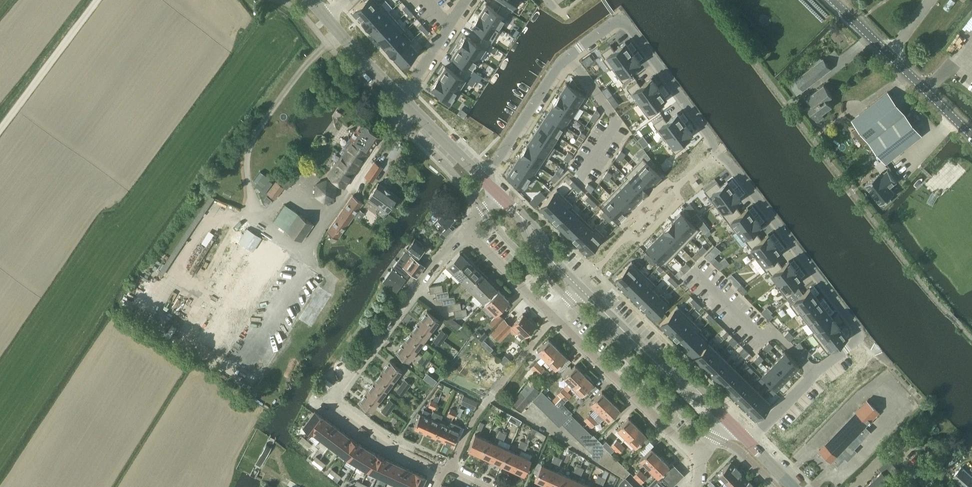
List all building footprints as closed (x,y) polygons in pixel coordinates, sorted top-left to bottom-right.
[(354,10),(362,20),(381,2),(379,4),(376,0),(365,0),(354,10)] [(504,0),(500,5),(511,12),(514,7),(515,7),(520,0),(503,0),(504,0)] [(381,2),(362,20),(370,28),(370,29),(389,11),(381,2)] [(486,3),(479,14),(501,28),(511,12),(500,5),(497,10),(486,3)] [(389,11),(370,29),(378,37),(397,20),(389,11)] [(473,23),(472,24),(483,31),(480,37),(491,43),(501,28),(479,14),(473,23)] [(397,20),(378,37),(386,46),(405,29),(397,20)] [(405,29),(386,46),(386,47),(394,55),(411,40),(404,31),(405,30),(405,29)] [(459,44),(459,45),(480,59),(491,43),(480,37),(477,42),(466,34),(465,35),(459,44)] [(411,40),(394,55),(402,65),(418,51),(410,42),(412,40),(411,40)] [(611,45),(601,52),(604,57),(602,58),(610,68),(633,51),(625,41),(614,49),(611,45)] [(769,51),(763,44),(759,48),(765,55),(769,51)] [(459,45),(452,55),(463,63),(460,68),(470,74),(474,69),(472,68),(478,58),(480,59),(459,45)] [(633,51),(610,68),(610,69),(612,67),(623,82),(633,74),(629,70),(640,62),(640,61),(633,52),(633,51)] [(590,54),(582,60),(585,65),(593,59),(590,54)] [(813,66),(796,79),(804,90),(832,69),(824,58),(822,59),(820,56),(811,63),(813,66)] [(445,65),(438,76),(460,90),(470,74),(460,68),(457,73),(445,65)] [(432,86),(431,86),(443,94),(440,99),(450,106),(460,90),(438,76),(432,86)] [(637,80),(627,87),(638,102),(659,87),(652,77),(652,78),(651,77),(640,85),(637,80)] [(567,83),(560,93),(579,106),(586,95),(567,83)] [(809,97),(814,103),(816,105),(826,98),(827,100),(828,100),(833,96),(825,85),(809,97)] [(659,87),(638,102),(649,117),(659,110),(655,105),(666,97),(659,87)] [(888,92),(853,119),(886,162),(922,134),(888,92)] [(553,103),(573,116),(579,106),(560,93),(560,94),(559,93),(553,103)] [(814,103),(809,107),(819,121),(825,116),(823,114),(833,106),(828,100),(827,100),(826,98),(816,105),(814,103)] [(553,103),(547,113),(566,126),(573,116),(553,103)] [(461,109),(458,114),(465,119),(468,116),(466,115),(467,113),(461,109)] [(663,115),(653,123),(664,138),(685,122),(677,112),(666,120),(663,115)] [(547,113),(540,123),(560,136),(566,126),(547,113)] [(328,175),(344,186),(379,134),(370,127),(368,124),(364,121),(360,121),(355,128),(354,127),(350,128),(348,131),(348,135),(353,138),(328,174),(328,175)] [(685,122),(664,138),(666,137),(673,146),(671,148),(675,153),(685,145),(681,140),(692,132),(685,123),(685,122)] [(540,123),(534,133),(555,147),(551,144),(557,135),(559,136),(560,136),(540,123)] [(534,133),(527,143),(548,157),(555,147),(534,133)] [(521,153),(520,153),(540,166),(538,164),(544,155),(548,158),(548,157),(527,143),(527,144),(521,153)] [(520,153),(514,164),(533,176),(540,166),(520,153)] [(296,155),(291,162),(298,167),(302,160),(296,155)] [(642,157),(634,166),(652,184),(661,175),(642,157)] [(383,167),(376,162),(374,161),(364,176),(372,181),(383,167)] [(514,164),(507,174),(516,180),(514,183),(523,188),(524,185),(527,187),(533,176),(514,164)] [(634,166),(625,175),(644,193),(644,192),(652,184),(634,166)] [(880,173),(866,184),(881,204),(883,203),(884,205),(892,199),(890,197),(895,193),(890,187),(897,181),(888,169),(881,175),(880,173)] [(627,177),(619,185),(635,201),(644,193),(625,175),(627,177)] [(261,189),(260,191),(265,194),(274,182),(270,179),(269,179),(261,189)] [(717,180),(704,190),(715,204),(734,189),(727,180),(721,186),(717,180)] [(268,193),(276,199),(285,187),(277,181),(268,193)] [(379,183),(368,199),(380,207),(386,211),(392,204),(397,207),(402,199),(379,183)] [(588,183),(586,187),(590,192),(594,186),(588,183)] [(619,185),(610,193),(627,210),(635,201),(619,185)] [(557,189),(540,206),(548,214),(565,197),(557,189)] [(734,189),(715,204),(725,217),(738,207),(734,203),(741,197),(740,197),(734,189)] [(610,193),(602,202),(618,219),(627,210),(610,193)] [(363,202),(353,195),(327,231),(337,238),(363,202)] [(565,197),(548,214),(556,222),(573,204),(565,197)] [(690,203),(685,207),(691,215),(697,211),(690,203)] [(286,204),(274,220),(302,239),(314,223),(286,204)] [(573,204),(556,222),(563,229),(579,213),(572,206),(573,204)] [(738,207),(725,217),(735,231),(755,216),(748,207),(741,212),(738,207)] [(448,208),(433,225),(440,232),(440,233),(444,237),(452,229),(455,226),(454,224),(456,222),(456,220),(454,218),(456,216),(448,208)] [(361,210),(355,217),(359,220),(364,213),(361,210)] [(681,211),(672,220),(690,238),(699,229),(681,211)] [(579,213),(563,229),(571,237),(587,221),(579,213)] [(735,231),(732,233),(742,246),(747,242),(758,234),(754,229),(761,224),(760,223),(761,223),(755,216),(735,231)] [(664,229),(682,247),(690,238),(672,220),(672,221),(672,220),(664,228),(664,229)] [(587,221),(571,237),(579,244),(596,227),(596,226),(594,228),(587,221)] [(596,227),(579,244),(587,252),(604,235),(596,227)] [(223,297),(197,340),(259,379),(323,277),(248,229),(210,289),(223,297)] [(664,229),(655,237),(674,255),(682,247),(664,229)] [(758,234),(747,242),(757,255),(755,257),(756,257),(775,242),(769,234),(768,234),(762,239),(758,234)] [(415,237),(406,249),(418,257),(426,246),(415,237)] [(655,237),(647,246),(665,264),(674,255),(655,237)] [(775,242),(756,257),(766,270),(779,261),(775,256),(781,251),(775,242)] [(415,258),(405,250),(382,280),(396,290),(411,271),(416,275),(424,265),(415,258)] [(446,265),(454,273),(469,257),(464,253),(463,254),(460,251),(446,265)] [(454,273),(461,280),(475,266),(472,264),(474,262),(469,257),(454,273)] [(779,261),(766,270),(766,271),(768,269),(778,282),(776,283),(776,284),(795,269),(795,268),(790,261),(789,261),(789,260),(782,265),(779,261)] [(632,261),(615,278),(623,286),(640,269),(632,261)] [(461,280),(468,287),(483,271),(478,267),(477,268),(475,266),(461,280)] [(640,269),(623,286),(630,294),(648,276),(640,269)] [(795,269),(776,284),(787,297),(799,288),(795,283),(802,277),(795,269)] [(468,287),(476,294),(489,280),(487,278),(488,276),(483,271),(468,287)] [(648,276),(630,294),(638,301),(655,284),(648,276)] [(489,280),(476,294),(472,297),(480,305),(498,286),(493,281),(492,282),(489,280)] [(530,287),(535,291),(541,285),(536,281),(530,287)] [(430,292),(435,291),(443,290),(442,283),(429,285),(430,292)] [(655,284),(638,301),(646,309),(661,293),(659,294),(652,288),(656,284),(655,284)] [(810,288),(790,303),(797,313),(818,298),(810,288)] [(436,298),(441,297),(449,296),(448,289),(443,290),(435,291),(436,298)] [(485,304),(495,313),(508,299),(499,290),(485,304)] [(314,293),(294,325),(306,333),(326,300),(314,293)] [(661,293),(646,309),(654,317),(670,301),(661,293)] [(443,304),(448,303),(455,302),(454,295),(449,296),(441,297),(443,304)] [(818,298),(797,313),(798,314),(800,312),(807,321),(825,307),(818,298)] [(449,310),(454,309),(462,308),(460,301),(455,302),(448,303),(449,310)] [(678,306),(660,323),(669,331),(686,314),(678,306)] [(454,309),(455,316),(468,314),(467,307),(462,308),(454,309)] [(825,307),(807,321),(813,330),(812,332),(832,317),(825,307)] [(427,310),(419,321),(432,330),(439,319),(427,310)] [(498,313),(490,322),(494,326),(503,317),(498,313)] [(511,326),(518,332),(518,334),(520,336),(523,337),(525,334),(525,335),(535,325),(523,314),(511,326)] [(686,314),(669,331),(676,339),(693,321),(686,314)] [(832,317),(812,332),(819,342),(840,326),(839,326),(833,317),(832,317)] [(491,332),(498,339),(509,327),(508,325),(510,323),(505,319),(491,332)] [(419,321),(412,331),(424,340),(432,330),(419,321)] [(693,321),(676,339),(684,346),(701,329),(693,321)] [(464,325),(459,330),(467,339),(472,334),(464,325)] [(840,326),(819,342),(827,352),(847,336),(840,326)] [(443,329),(438,335),(444,339),(448,333),(443,329)] [(701,329),(684,346),(692,354),(708,338),(700,331),(702,329),(701,329)] [(412,331),(404,341),(417,350),(424,340),(412,331)] [(444,339),(438,335),(434,340),(440,344),(444,339)] [(537,350),(547,359),(558,347),(549,338),(537,350)] [(417,350),(404,341),(397,351),(409,360),(417,350)] [(708,342),(695,357),(701,362),(714,348),(708,342)] [(558,347),(547,359),(556,367),(567,356),(558,347)] [(714,348),(701,362),(706,368),(720,354),(714,348)] [(428,349),(424,355),(429,359),(433,353),(428,349)] [(785,351),(779,357),(793,371),(799,365),(785,351)] [(720,354),(706,368),(712,373),(726,359),(720,354)] [(429,359),(424,355),(420,361),(425,365),(429,359)] [(505,355),(500,360),(506,366),(511,361),(505,355)] [(779,357),(774,362),(788,376),(793,371),(779,357)] [(726,359),(712,373),(717,379),(731,365),(726,359)] [(390,360),(383,370),(395,379),(403,369),(390,360)] [(531,367),(535,370),(541,364),(537,361),(531,367)] [(774,362),(768,368),(782,382),(788,376),(774,362)] [(541,364),(535,370),(539,374),(545,368),(541,364)] [(570,381),(564,387),(568,390),(573,384),(584,373),(576,364),(564,376),(570,381)] [(731,365),(717,379),(723,384),(737,370),(731,365)] [(768,368),(762,374),(776,388),(782,382),(768,368)] [(383,370),(375,380),(387,389),(395,379),(383,370)] [(737,370),(723,384),(728,390),(742,375),(737,370)] [(427,373),(424,377),(433,384),(437,380),(427,373)] [(584,373),(573,384),(582,393),(586,398),(598,386),(593,382),(584,373)] [(742,375),(728,390),(734,395),(748,381),(742,375)] [(406,379),(402,384),(407,388),(412,383),(406,379)] [(375,380),(368,391),(380,400),(387,389),(375,380)] [(529,381),(511,402),(521,410),(539,390),(529,381)] [(748,381),(734,395),(740,401),(754,386),(748,381)] [(407,388),(402,384),(398,390),(403,394),(407,388)] [(754,386),(740,401),(745,406),(759,392),(754,386)] [(564,387),(558,393),(562,396),(568,390),(564,387)] [(568,390),(562,396),(565,400),(571,394),(568,390)] [(380,400),(368,391),(360,401),(372,410),(380,400)] [(541,391),(533,399),(537,403),(546,395),(541,391)] [(591,402),(600,411),(611,400),(602,391),(591,402)] [(759,392),(745,406),(751,411),(765,397),(759,392)] [(461,400),(468,403),(470,398),(464,395),(461,400)] [(546,395),(537,403),(542,408),(550,399),(546,395)] [(765,397),(751,411),(757,417),(771,403),(765,397)] [(391,399),(387,405),(392,409),(397,403),(391,399)] [(550,399),(542,408),(546,412),(554,404),(550,399)] [(429,406),(435,408),(437,402),(431,400),(429,406)] [(611,400),(600,411),(608,419),(620,408),(611,400)] [(867,400),(819,450),(837,466),(870,431),(864,425),(878,411),(867,400)] [(554,404),(546,412),(551,416),(559,408),(554,404)] [(392,409),(387,405),(383,410),(388,414),(392,409)] [(448,414),(454,417),(456,411),(450,408),(448,414)] [(559,408),(551,416),(555,421),(563,412),(559,408)] [(315,410),(304,425),(313,432),(324,417),(315,410)] [(563,412),(555,421),(560,425),(562,422),(568,417),(563,412)] [(414,427),(424,432),(430,417),(420,413),(414,427)] [(585,419),(589,423),(594,417),(591,413),(585,419)] [(568,417),(562,422),(567,427),(575,418),(571,414),(568,417)] [(324,417),(313,432),(321,439),(333,423),(324,417)] [(440,422),(430,417),(424,432),(433,436),(440,422)] [(594,417),(589,423),(592,426),(598,420),(594,417)] [(617,428),(627,437),(638,426),(629,417),(617,428)] [(575,418),(567,427),(571,431),(580,423),(575,418)] [(452,421),(451,422),(443,440),(453,445),(461,426),(452,421)] [(451,422),(449,426),(440,422),(433,436),(443,440),(451,422)] [(333,423),(321,439),(330,445),(341,430),(333,423)] [(580,423),(571,431),(576,436),(584,427),(580,423)] [(638,426),(627,437),(635,446),(646,434),(638,426)] [(584,427),(576,436),(580,440),(589,432),(584,427)] [(341,430),(330,445),(339,452),(350,437),(341,430)] [(589,432),(580,440),(589,449),(598,439),(594,435),(593,436),(589,432)] [(475,433),(469,448),(480,453),(487,438),(475,433)] [(350,437),(339,452),(348,458),(359,443),(350,437)] [(487,438),(480,453),(491,458),(497,443),(487,438)] [(497,443),(491,458),(501,463),(508,448),(510,444),(503,440),(499,439),(497,443)] [(598,439),(589,449),(592,452),(593,452),(593,458),(598,460),(608,450),(607,450),(602,445),(603,444),(598,439)] [(617,440),(607,450),(608,450),(611,453),(615,449),(621,443),(617,440)] [(359,443),(348,458),(358,464),(367,448),(359,443)] [(621,443),(615,449),(619,452),(625,446),(621,443)] [(640,458),(649,468),(661,456),(652,447),(640,458)] [(367,448),(358,464),(368,470),(376,453),(367,448)] [(508,448),(501,463),(512,468),(519,453),(508,448)] [(608,450),(598,460),(625,478),(625,477),(630,472),(611,453),(608,450)] [(376,453),(368,470),(378,475),(386,458),(376,453)] [(519,453),(512,468),(524,473),(530,458),(519,453)] [(649,468),(657,476),(647,486),(670,486),(682,475),(674,466),(672,469),(669,466),(670,465),(661,456),(649,468)] [(386,458),(378,475),(388,479),(396,462),(386,458)] [(870,483),(868,482),(865,485),(866,486),(865,486),(884,486),(892,479),(894,481),(903,472),(889,458),(880,467),(883,470),(870,483)] [(731,461),(716,475),(719,479),(722,476),(726,481),(739,469),(731,461)] [(396,462),(388,479),(398,484),(406,467),(396,462)] [(534,478),(546,483),(552,468),(541,463),(534,478)] [(965,486),(971,478),(971,475),(962,466),(954,476),(965,486)] [(398,484),(404,486),(408,486),(415,472),(406,467),(398,484)] [(554,486),(557,486),(563,473),(552,468),(546,483),(554,486)] [(726,481),(732,486),(735,486),(746,477),(739,469),(726,481)] [(634,476),(637,479),(643,474),(640,470),(634,476)] [(408,486),(421,486),(426,476),(415,472),(408,486)] [(574,478),(563,473),(557,486),(570,486),(574,478)] [(643,474),(637,479),(641,483),(647,477),(643,474)] [(619,486),(620,486),(635,486),(625,477),(625,478),(621,481),(619,486)] [(735,486),(750,486),(753,484),(746,477),(735,486)] [(585,483),(574,478),(570,486),(584,486),(585,483)] [(947,486),(964,486),(955,479),(947,486)]
